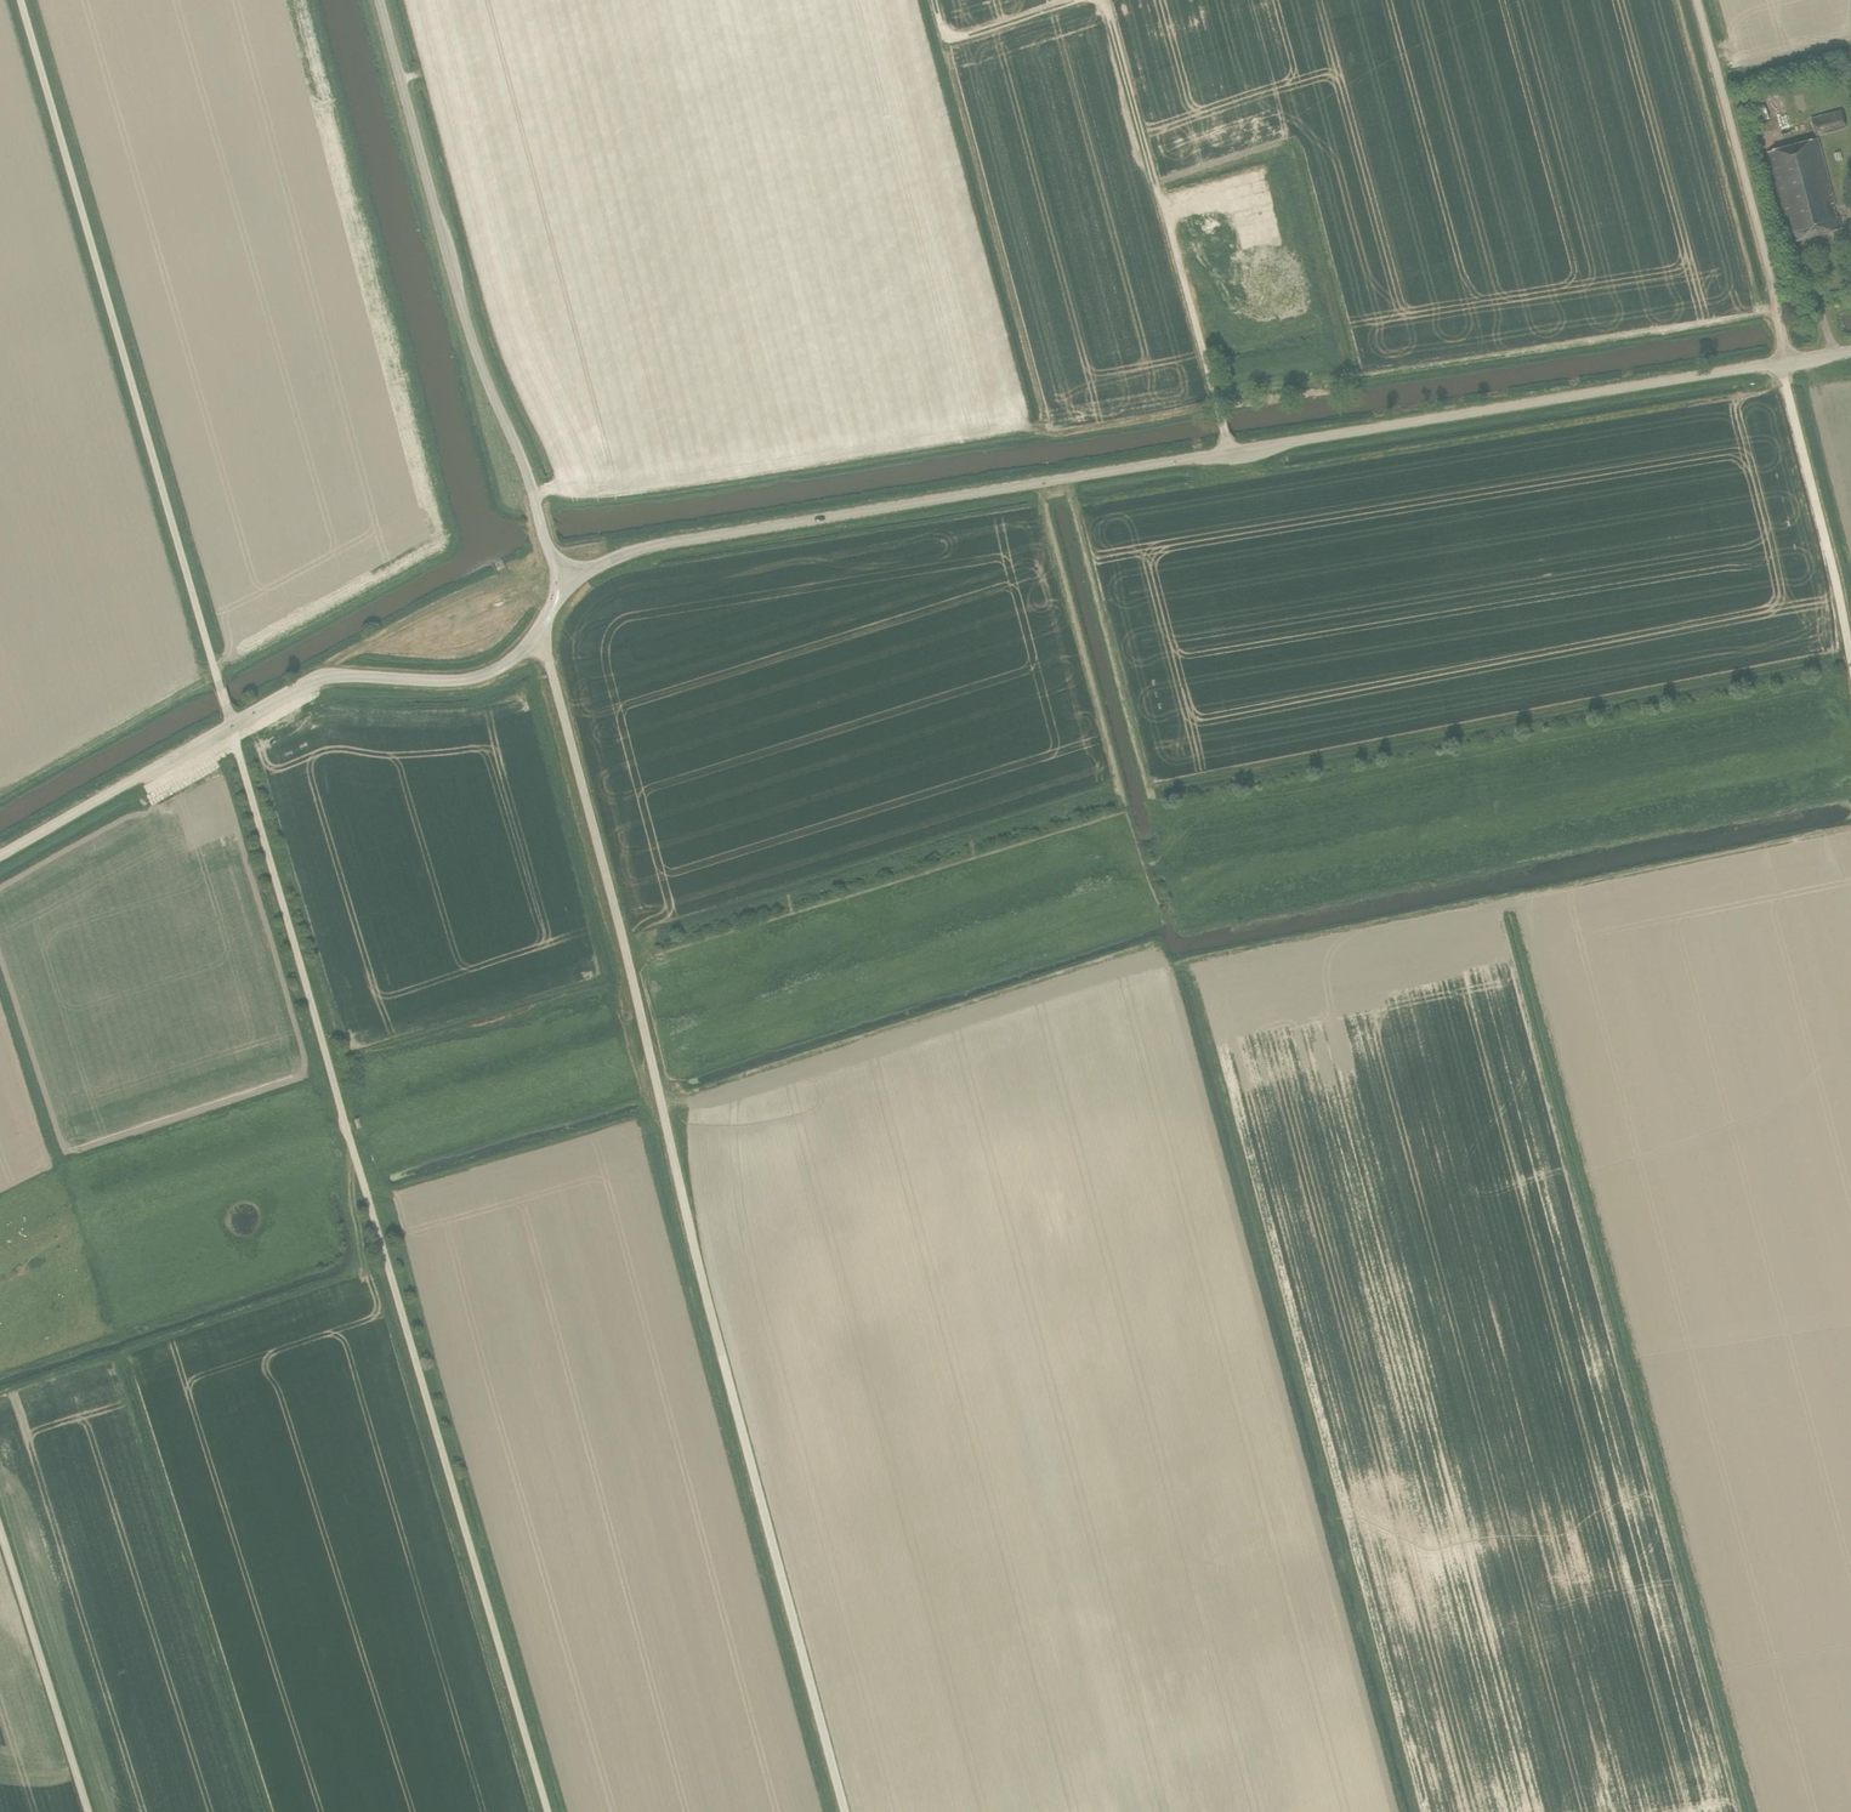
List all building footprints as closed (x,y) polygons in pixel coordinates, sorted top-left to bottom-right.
[(1847,126),(1842,110),(1812,118),(1816,134),(1847,126)] [(1837,206),(1817,138),(1768,151),(1792,242),(1843,228),(1839,216),(1835,217),(1833,207),(1837,206)]
